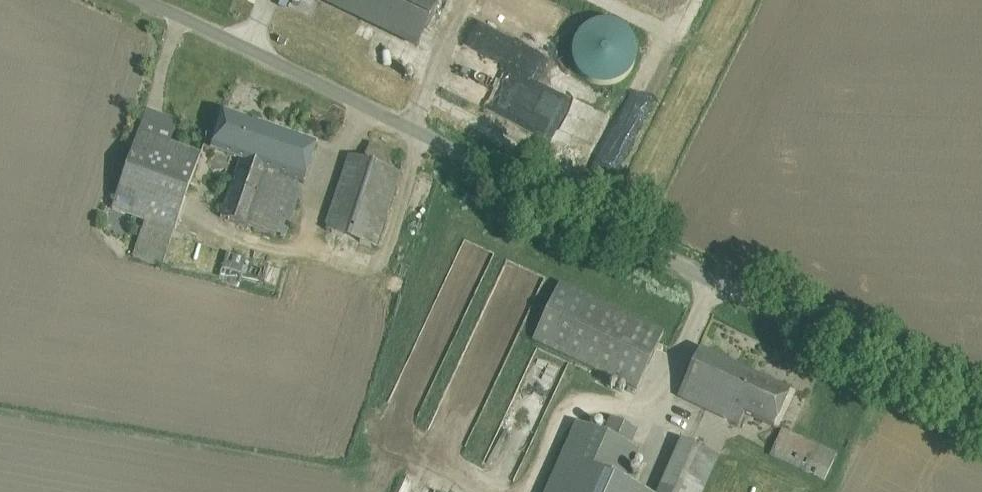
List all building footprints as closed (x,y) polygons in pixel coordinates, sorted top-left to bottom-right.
[(416,43),(436,0),(325,0),(416,43)] [(554,31),(567,19),(552,2),(538,14),(554,31)] [(573,51),(573,55),(573,59),(574,62),(574,64),(576,67),(577,70),(579,73),(581,76),(583,77),(584,79),(587,81),(590,82),(593,84),(595,85),(598,85),(601,86),(605,86),(608,86),(611,85),(615,84),(617,84),(620,82),(622,81),(624,79),(627,77),(629,75),(631,72),(633,69),(634,67),(635,64),(636,61),(636,57),(636,54),(636,51),(636,47),(635,44),(634,42),(633,39),(631,36),(629,34),(627,31),(624,29),(621,27),(619,26),(616,25),(614,24),(611,23),(608,22),(605,22),(602,22),(599,23),(596,24),(593,25),(590,26),(587,28),(584,30),(582,32),(580,34),(578,36),(576,39),(575,42),(574,45),(573,48),(573,51)] [(460,43),(439,87),(456,95),(459,95),(492,111),(528,116),(530,98),(539,99),(538,106),(550,108),(552,88),(542,87),(513,73),(526,75),(470,49),(475,50),(460,43)] [(213,149),(240,158),(219,217),(273,235),(293,178),(304,182),(317,144),(226,113),(213,149)] [(130,256),(160,266),(200,152),(138,130),(110,209),(143,221),(130,256)] [(329,226),(327,231),(375,247),(400,173),(387,168),(393,152),(370,144),(364,161),(350,156),(327,225),(329,226)] [(223,278),(240,283),(247,262),(230,256),(223,278)] [(533,341),(638,390),(664,333),(560,284),(533,341)] [(745,415),(774,428),(790,392),(700,350),(678,398),(739,427),(745,415)] [(620,482),(635,448),(630,446),(637,430),(611,419),(604,435),(576,422),(545,491),(644,491),(620,482)] [(770,456),(825,481),(837,454),(783,429),(770,456)] [(723,459),(686,444),(666,491),(709,491),(723,459)]
